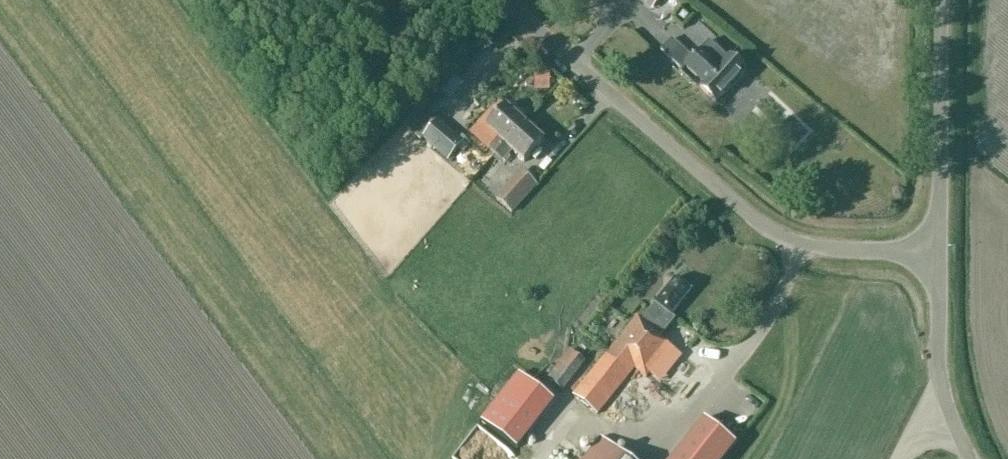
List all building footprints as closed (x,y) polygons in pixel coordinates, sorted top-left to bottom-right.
[(692,59),(672,39),(661,51),(682,70),(685,67),(703,84),(700,88),(716,103),(746,72),(729,56),(718,68),(700,51),(692,59)] [(524,124),(505,106),(486,128),(498,139),(489,150),(495,156),(524,124)] [(421,137),(447,160),(463,143),(437,120),(421,137)] [(524,163),(543,141),(524,124),(495,156),(502,161),(511,151),(524,163)] [(521,172),(496,199),(511,213),(536,185),(521,172)] [(676,278),(655,303),(656,304),(642,320),(637,317),(573,395),(596,415),(617,389),(629,399),(646,378),(646,377),(670,347),(659,338),(675,319),(671,316),(692,291),(676,278)] [(660,426),(676,405),(681,408),(706,377),(673,350),(648,382),(631,403),(660,426)] [(547,381),(563,393),(586,364),(570,351),(547,381)] [(518,374),(481,421),(517,449),(554,402),(518,374)] [(704,403),(713,391),(703,384),(694,396),(704,403)] [(737,445),(704,419),(672,458),(725,458),(737,445)] [(584,458),(624,458),(600,439),(584,458)]
